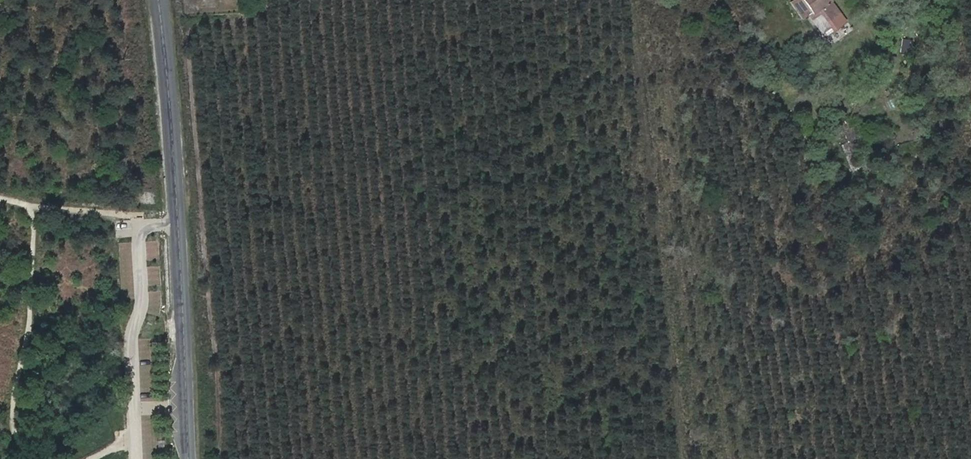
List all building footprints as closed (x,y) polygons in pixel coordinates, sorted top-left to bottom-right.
[(804,0),(799,0),(810,16),(813,14),(804,0)] [(813,14),(810,16),(826,37),(846,22),(830,0),(804,0),(813,14)] [(887,55),(883,73),(891,75),(895,57),(887,55)] [(849,120),(839,124),(845,136),(846,138),(855,134),(849,120)] [(839,122),(833,124),(839,138),(845,136),(839,124),(839,122)]
